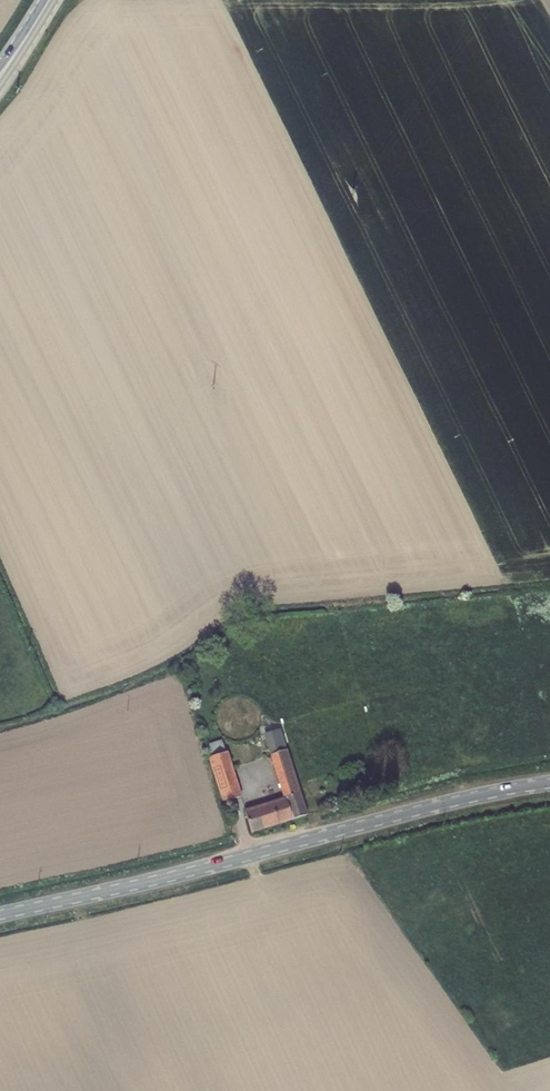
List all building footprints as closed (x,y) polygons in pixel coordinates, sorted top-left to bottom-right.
[(307,815),(287,749),(284,750),(279,735),(266,740),(271,754),(285,798),(245,811),(251,832),(307,815)] [(206,746),(224,803),(242,797),(227,751),(225,752),(222,741),(206,746)]
